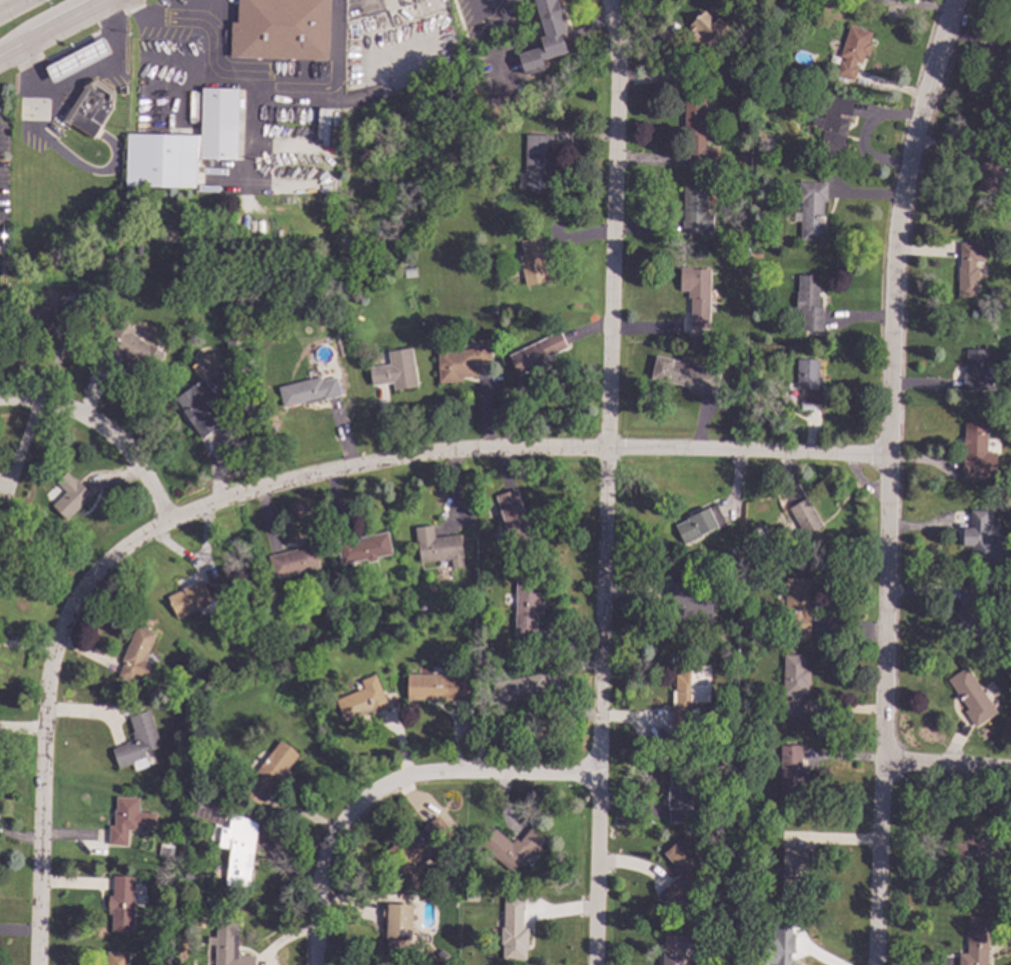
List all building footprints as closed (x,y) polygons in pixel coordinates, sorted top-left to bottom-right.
[(238,23),(239,0),(332,0),(329,62),(230,58),(231,23),(238,23)] [(545,36),(534,0),(557,0),(567,32),(561,34),(567,53),(541,61),(544,70),(525,76),(518,55),(543,47),(540,38),(545,36)] [(735,25),(730,29),(734,33),(712,54),(709,52),(693,67),(678,51),(692,38),(694,41),(720,17),(724,21),(727,17),(735,25)] [(871,33),(868,42),(872,44),(870,51),(866,49),(855,81),(837,75),(841,62),(844,63),(845,58),(841,56),(850,26),(871,33)] [(110,53),(54,82),(46,67),(102,37),(110,53)] [(110,88),(90,119),(100,126),(93,138),(63,119),(85,85),(97,79),(110,88)] [(240,89),(238,161),(200,159),(202,88),(240,89)] [(705,149),(690,149),(690,135),(684,135),(684,97),(705,97),(705,149)] [(854,100),(852,118),(850,118),(842,159),(819,153),(823,136),(820,135),(822,127),(812,125),(814,117),(824,119),(829,97),(854,100)] [(128,134),(198,136),(196,189),(126,187),(128,134)] [(551,136),(550,193),(525,192),(526,136),(551,136)] [(771,139),(770,149),(758,147),(759,138),(771,139)] [(827,183),(827,202),(823,202),(822,241),(800,240),(802,202),(799,202),(799,182),(827,183)] [(707,213),(713,213),(713,232),(707,232),(707,236),(682,235),(683,221),(684,221),(684,186),(707,186),(707,213)] [(542,251),(543,250),(547,266),(545,267),(548,282),(526,287),(520,257),(524,256),(521,242),(539,238),(542,251)] [(977,267),(979,267),(978,298),(959,297),(959,267),(961,267),(961,243),(977,243),(977,267)] [(692,269),(709,269),(709,329),(691,329),(691,299),(688,299),(688,291),(680,291),(681,268),(692,268),(692,269)] [(819,307),(822,307),(822,332),(803,331),(803,314),(801,314),(801,311),(797,311),(797,293),(799,294),(799,275),(819,276),(819,307)] [(136,329),(132,333),(163,355),(147,378),(138,371),(136,373),(119,359),(117,362),(102,351),(112,338),(108,335),(121,318),(136,329)] [(567,348),(546,358),(548,362),(519,376),(509,356),(559,331),(567,348)] [(236,347),(226,347),(226,334),(236,335),(236,347)] [(463,350),(470,350),(470,344),(490,343),(490,363),(476,364),(476,377),(462,378),(462,382),(439,383),(438,349),(449,349),(448,341),(462,341),(463,350)] [(418,387),(394,391),(393,384),(372,387),(369,368),(390,364),(388,352),(412,348),(418,387)] [(987,377),(994,377),(994,391),(963,391),(963,377),(964,377),(965,366),(966,366),(966,350),(988,350),(987,377)] [(720,372),(715,396),(699,392),(700,390),(652,378),(657,357),(720,372)] [(819,360),(819,377),(821,377),(821,405),(813,405),(813,410),(801,410),(801,389),(797,389),(798,359),(819,360)] [(215,396),(206,402),(214,413),(209,416),(217,427),(202,437),(174,397),(202,377),(215,396)] [(322,382),(337,378),(342,396),(305,405),(304,402),(283,407),(279,388),(321,377),(322,382)] [(987,455),(977,455),(977,459),(982,459),(982,478),(963,478),(963,458),(967,458),(967,455),(964,455),(965,423),(988,423),(987,455)] [(93,496),(67,521),(52,506),(78,480),(93,496)] [(823,525),(807,535),(809,538),(799,544),(793,534),(801,529),(789,509),(793,507),(784,493),(799,485),(823,525)] [(528,522),(525,523),(531,540),(512,546),(496,497),(516,489),(528,522)] [(725,525),(685,545),(675,526),(716,506),(725,525)] [(971,510),(988,511),(988,536),(1004,536),(1003,565),(968,564),(969,547),(960,546),(961,528),(970,528),(971,510)] [(435,538),(460,535),(463,558),(420,563),(415,528),(434,526),(435,538)] [(28,531),(24,541),(15,537),(19,528),(28,531)] [(392,555),(377,558),(378,561),(368,563),(367,560),(342,565),(337,542),(388,533),(392,555)] [(320,568),(274,579),(269,557),(315,546),(320,568)] [(740,565),(740,575),(729,575),(729,565),(740,565)] [(227,593),(211,600),(212,603),(178,619),(167,597),(202,580),(204,584),(220,577),(227,593)] [(541,596),(544,596),(543,614),(537,614),(536,637),(515,637),(517,577),(541,577),(541,596)] [(810,640),(786,640),(786,579),(810,579),(810,640)] [(698,594),(713,594),(713,624),(678,623),(678,609),(673,609),(673,584),(698,585),(698,594)] [(976,608),(981,608),(980,638),(959,638),(959,620),(957,620),(957,606),(959,606),(960,590),(976,590),(976,608)] [(157,634),(134,685),(118,677),(124,663),(122,662),(138,625),(157,634)] [(756,635),(749,641),(744,636),(750,629),(756,635)] [(805,668),(810,668),(810,686),(808,686),(808,697),(801,697),(801,701),(803,701),(803,714),(783,714),(783,701),(790,701),(790,696),(784,696),(784,655),(805,655),(805,668)] [(711,664),(710,703),(695,703),(695,707),(699,707),(698,723),(690,723),(690,728),(672,727),(673,691),(675,691),(676,675),(680,675),(681,664),(711,664)] [(997,712),(975,727),(965,712),(968,709),(948,680),(966,667),(997,712)] [(546,691),(532,693),(532,696),(514,700),(514,702),(498,705),(494,683),(543,674),(546,691)] [(389,708),(372,715),(371,712),(345,722),(336,700),(365,689),(361,681),(376,675),(389,708)] [(466,701),(408,700),(408,675),(466,676),(466,701)] [(161,747),(144,753),(149,767),(135,771),(132,764),(119,769),(112,750),(126,745),(126,744),(135,741),(133,733),(134,732),(129,718),(149,711),(161,747)] [(299,755),(287,771),(289,772),(275,790),(272,789),(259,806),(244,794),(258,776),(255,774),(280,741),(299,755)] [(801,769),(804,769),(804,797),(781,797),(781,745),(801,745),(801,769)] [(692,823),(668,823),(668,789),(671,789),(671,770),(678,770),(678,763),(692,763),(692,823)] [(230,807),(228,813),(258,824),(249,889),(225,885),(231,849),(219,847),(219,846),(218,845),(218,843),(210,840),(216,824),(190,814),(198,794),(230,807)] [(140,799),(139,813),(157,814),(156,827),(139,826),(138,831),(128,831),(128,846),(109,845),(110,826),(114,826),(115,811),(116,811),(117,798),(140,799)] [(453,835),(434,850),(436,853),(413,871),(411,868),(401,876),(384,853),(417,828),(424,837),(427,834),(423,828),(438,816),(453,835)] [(547,842),(535,855),(532,852),(523,863),(521,862),(512,872),(481,846),(496,829),(512,843),(515,839),(519,842),(531,828),(547,842)] [(711,873),(696,885),(699,889),(673,910),(659,892),(681,875),(664,854),(684,838),(711,873)] [(988,839),(973,842),(972,840),(955,843),(959,865),(991,859),(988,839)] [(754,847),(746,852),(742,845),(750,840),(754,847)] [(806,871),(804,871),(803,889),(797,889),(797,897),(782,897),(783,850),(806,850),(806,871)] [(195,873),(194,880),(184,879),(185,872),(195,873)] [(135,877),(134,933),(112,932),(112,915),(108,914),(109,896),(113,897),(114,877),(135,877)] [(402,904),(402,905),(414,905),(412,940),(410,940),(410,943),(418,943),(417,957),(387,955),(388,924),(383,924),(383,903),(402,904)] [(523,908),(523,929),(528,929),(527,950),(526,950),(526,960),(502,959),(503,944),(501,944),(501,928),(503,928),(504,907),(523,908)] [(256,956),(256,964),(205,964),(206,950),(216,951),(217,918),(239,918),(238,956),(256,956)] [(989,918),(988,964),(959,964),(960,954),(967,954),(968,918),(989,918)] [(797,962),(797,964),(775,964),(763,963),(764,938),(772,938),(773,924),(791,925),(791,933),(794,933),(794,952),(790,952),(790,962),(797,962)] [(685,954),(685,964),(663,964),(664,936),(684,936),(684,954),(685,954)] [(447,956),(442,961),(436,955),(441,950),(447,956)] [(130,953),(130,964),(108,964),(108,952),(130,953)]
